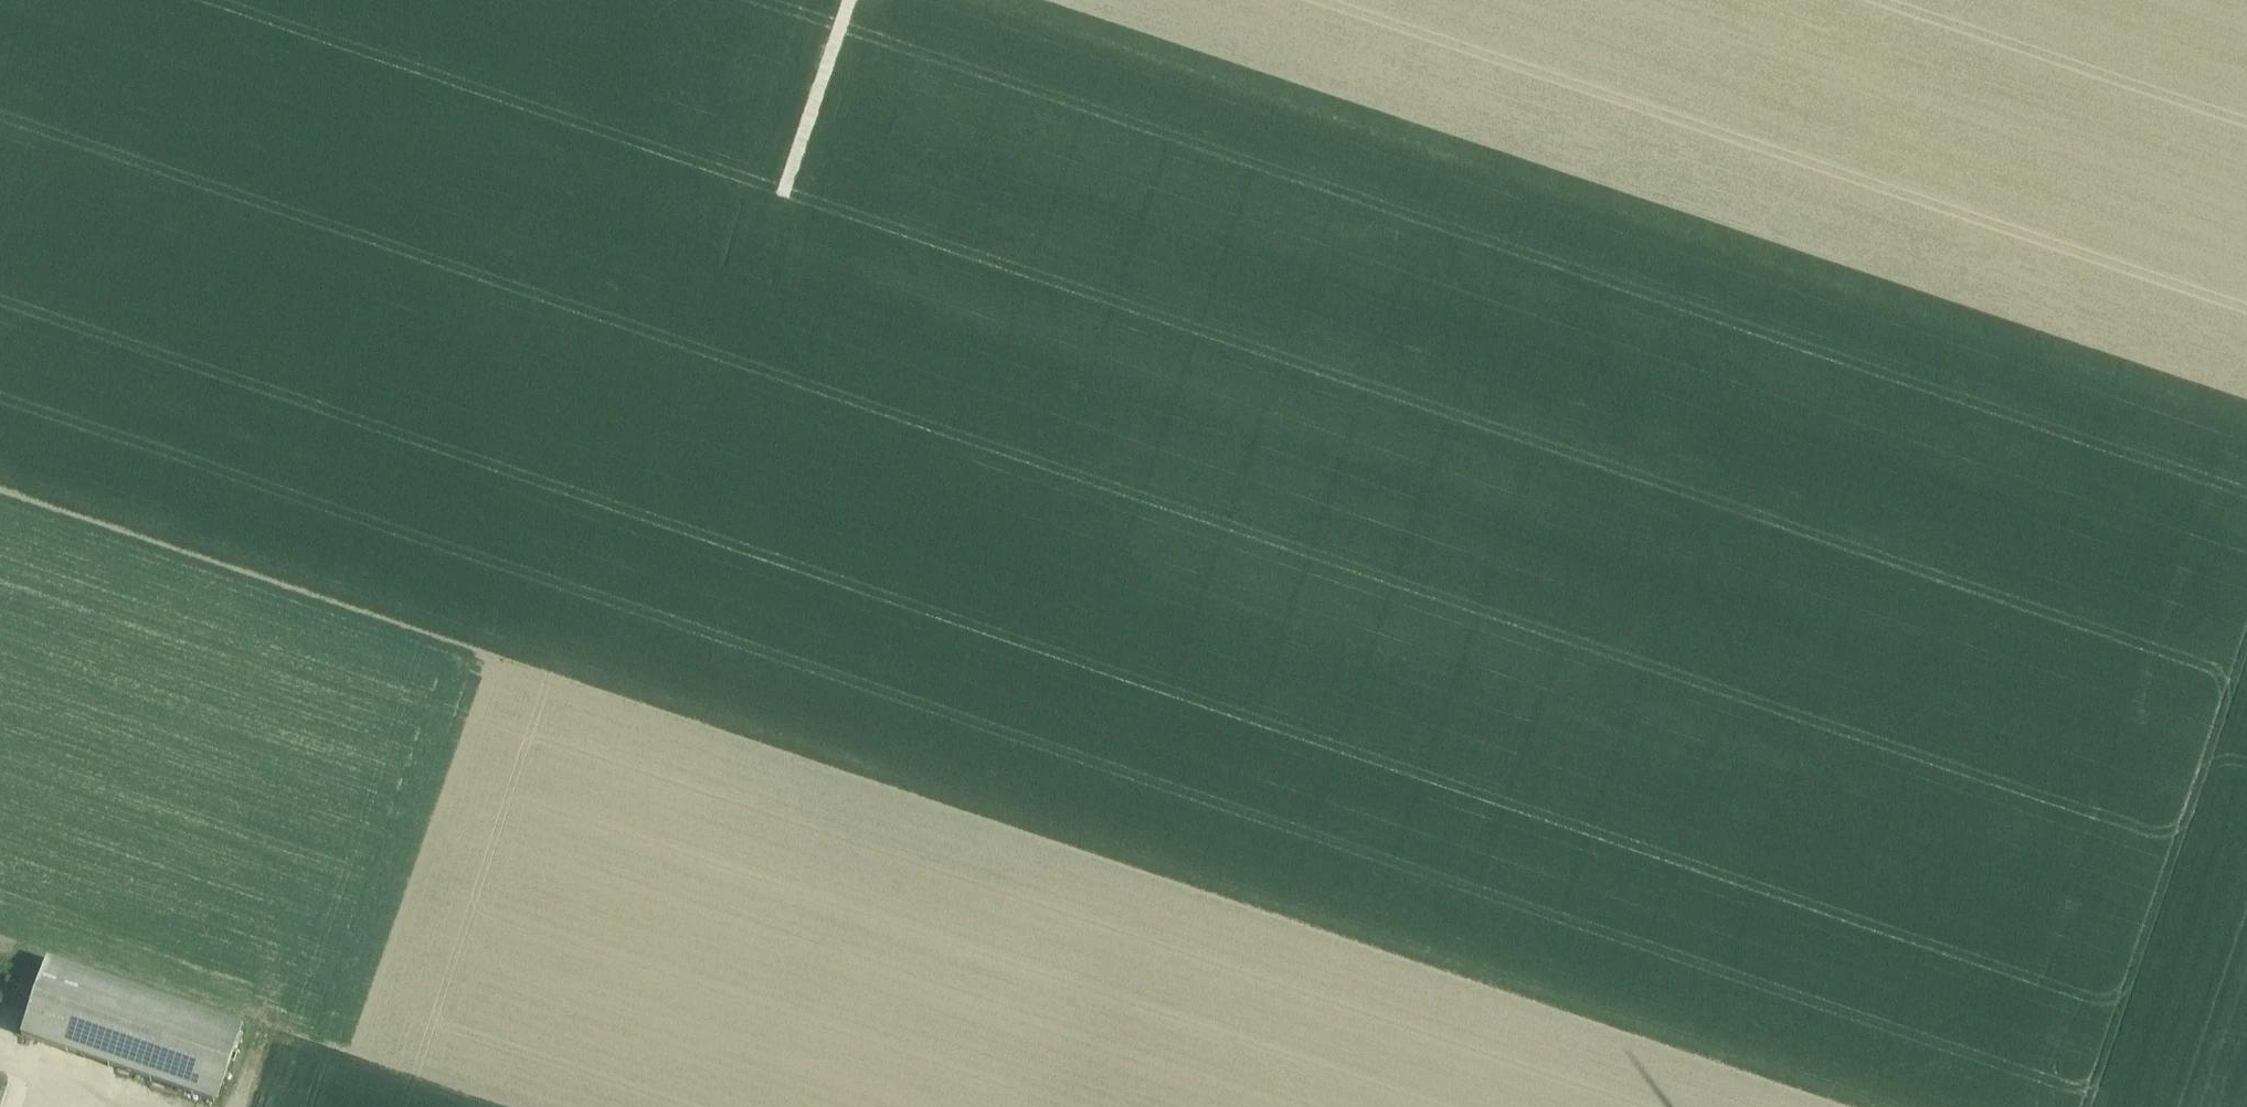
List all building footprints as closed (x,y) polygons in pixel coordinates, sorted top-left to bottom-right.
[(214,1101),(239,1026),(46,960),(21,1035),(214,1101)]
